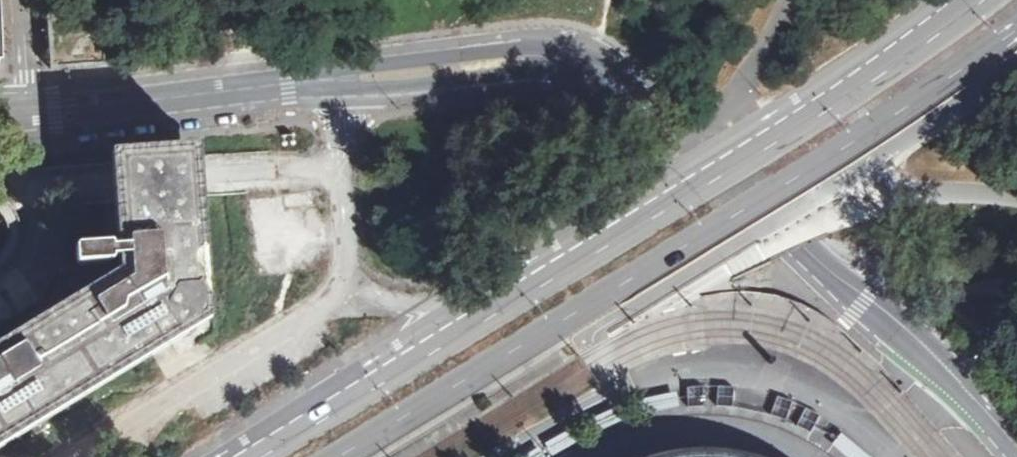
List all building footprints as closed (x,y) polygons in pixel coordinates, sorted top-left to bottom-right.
[(113,181),(118,248),(132,247),(130,216),(124,216),(123,205),(141,204),(141,209),(145,208),(145,207),(156,206),(167,205),(168,207),(179,206),(186,305),(126,342),(140,362),(213,319),(202,175),(200,141),(192,142),(140,149),(111,151),(113,181)] [(286,209),(315,204),(313,190),(283,196),(286,209)] [(118,248),(113,248),(113,246),(111,245),(77,246),(76,248),(77,264),(78,265),(112,263),(113,262),(113,258),(120,258),(121,272),(0,344),(0,447),(5,444),(140,362),(126,342),(186,305),(179,206),(168,207),(167,205),(156,206),(145,207),(145,208),(141,209),(141,204),(123,205),(124,216),(130,216),(132,247),(118,248)]
